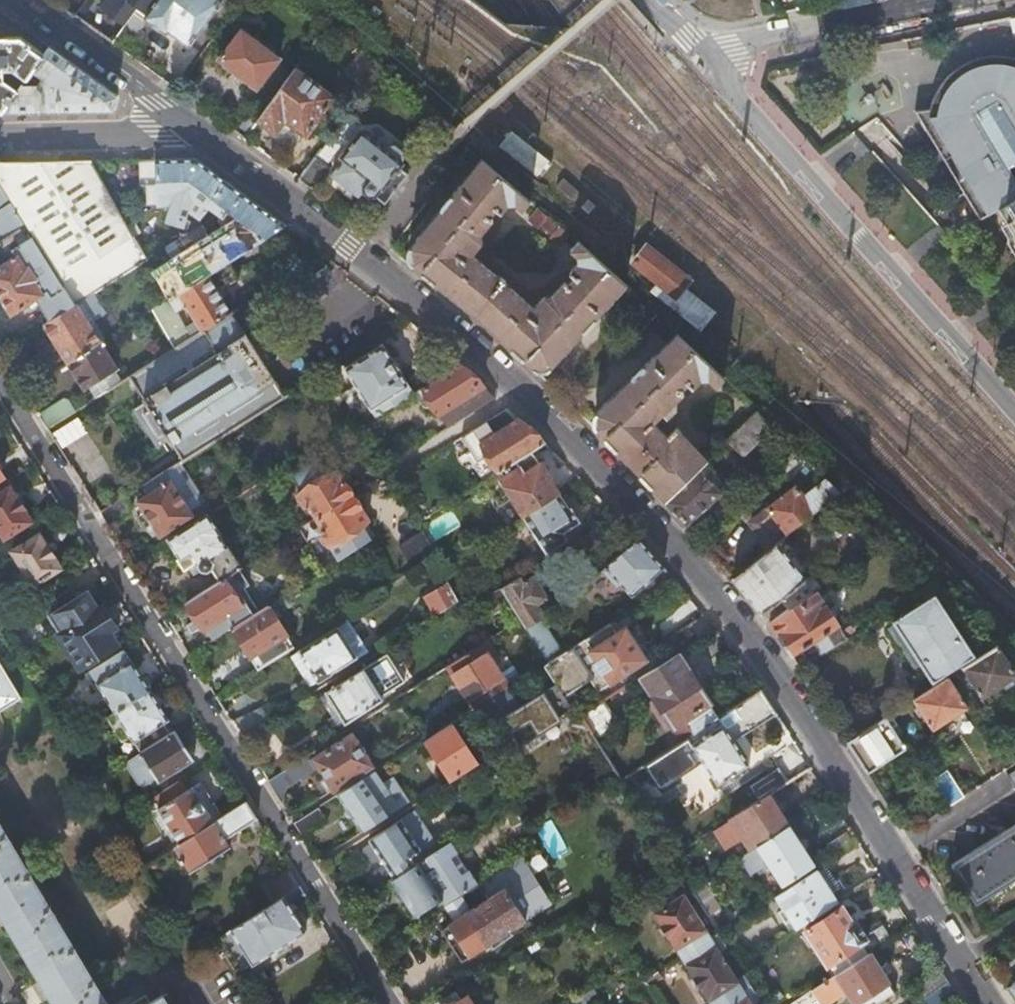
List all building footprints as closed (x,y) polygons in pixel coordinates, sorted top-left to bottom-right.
[(111,42),(117,34),(127,41),(144,19),(164,34),(165,32),(186,47),(219,0),(85,0),(74,15),(111,42)] [(241,28),(218,58),(256,87),(279,57),(241,28)] [(1,112),(26,76),(31,71),(42,54),(19,37),(0,36),(0,112),(1,112)] [(117,95),(49,46),(42,54),(31,71),(40,77),(37,81),(31,82),(26,76),(1,112),(112,110),(117,95)] [(368,92),(381,77),(354,54),(341,70),(368,92)] [(932,108),(973,99),(982,93),(992,88),(1014,59),(1014,57),(1010,59),(988,69),(976,75),(966,81),(955,88),(948,94),(932,108)] [(992,88),(982,93),(973,99),(932,108),(917,111),(940,148),(946,144),(975,189),(968,193),(984,217),(1000,208),(1007,204),(1014,199),(1014,59),(992,88)] [(293,67),(255,118),(273,131),(283,118),(304,134),(332,95),(293,67)] [(872,116),(857,130),(874,149),(889,134),(872,116)] [(386,197),(409,167),(401,161),(404,156),(403,147),(393,140),(384,142),(381,146),(359,129),(339,155),(342,158),(332,172),(357,193),(361,188),(368,194),(375,194),(378,190),(386,197)] [(536,176),(547,161),(506,130),(494,145),(536,176)] [(940,148),(968,193),(975,189),(946,144),(940,148)] [(327,165),(314,155),(297,177),(310,187),(327,165)] [(168,299),(228,260),(284,224),(192,156),(155,157),(155,205),(169,205),(165,220),(144,233),(152,247),(184,231),(181,225),(187,209),(198,217),(206,206),(220,216),(225,209),(238,219),(155,275),(168,299)] [(407,246),(408,261),(477,317),(534,369),(548,367),(625,282),(578,239),(569,248),(578,255),(577,262),(568,271),(573,275),(566,282),(564,280),(552,294),(543,295),(532,306),(503,280),(505,278),(500,273),(498,276),(470,253),(481,240),(480,233),(492,218),(489,216),(495,208),(500,212),(506,203),(513,201),(521,208),(529,199),(480,157),(407,246)] [(76,304),(146,260),(89,159),(0,161),(0,186),(23,223),(32,237),(46,260),(51,268),(74,305),(76,304)] [(0,186),(0,238),(3,236),(23,223),(0,186)] [(1007,204),(1014,215),(1007,219),(1014,232),(1014,199),(1007,204)] [(1007,204),(1000,208),(1007,219),(1014,215),(1007,204)] [(123,212),(129,224),(142,216),(135,205),(123,212)] [(552,235),(560,224),(546,213),(538,223),(552,235)] [(1007,219),(1001,223),(1007,232),(1009,243),(1014,253),(1014,232),(1007,219)] [(11,250),(32,237),(23,223),(3,236),(11,250)] [(14,255),(11,250),(3,236),(0,238),(0,265),(14,255)] [(20,288),(34,279),(29,271),(46,260),(32,237),(11,250),(14,255),(0,265),(0,298),(19,286),(20,288)] [(686,277),(645,245),(632,261),(673,293),(686,277)] [(34,279),(51,268),(46,260),(29,271),(34,279)] [(183,304),(201,330),(230,312),(217,291),(238,276),(228,260),(168,299),(174,309),(183,304)] [(34,298),(48,321),(74,305),(51,268),(34,279),(20,288),(1,300),(9,314),(34,298)] [(1,300),(20,288),(19,286),(0,298),(1,300)] [(151,309),(173,348),(190,337),(174,309),(168,299),(151,309)] [(656,310),(647,302),(624,327),(633,335),(656,310)] [(42,325),(66,364),(100,342),(76,304),(74,305),(48,321),(42,325)] [(173,348),(129,376),(181,462),(218,438),(238,425),(284,396),(230,312),(201,330),(190,337),(173,348)] [(664,499),(707,457),(676,426),(667,435),(653,420),(662,411),(666,416),(676,407),(676,399),(683,391),(681,388),(687,382),(692,386),(700,378),(708,377),(715,385),(723,377),(676,331),(593,411),(593,426),(627,460),(664,499)] [(100,342),(66,364),(82,389),(115,367),(100,342)] [(376,415),(406,396),(402,389),(407,386),(380,343),(343,367),(370,409),(372,408),(376,415)] [(494,396),(458,363),(421,386),(445,426),(494,396)] [(90,401),(123,380),(115,367),(82,389),(90,401)] [(46,429),(75,410),(68,399),(62,397),(37,414),(46,429)] [(506,407),(482,422),(490,436),(480,442),(498,469),(530,448),(506,407)] [(769,423),(756,410),(707,457),(664,499),(685,523),(720,489),(706,476),(712,470),(706,463),(716,455),(726,465),(769,423)] [(242,432),(238,425),(218,438),(225,447),(235,441),(233,438),(242,432)] [(805,457),(794,447),(775,470),(786,480),(805,457)] [(530,448),(498,469),(483,479),(498,503),(511,495),(523,514),(558,491),(548,475),(549,474),(540,460),(538,461),(530,448)] [(317,517),(352,495),(335,469),(324,476),(311,455),(290,469),(303,490),(298,493),(305,505),(308,504),(317,517)] [(205,501),(181,462),(166,471),(191,510),(205,501)] [(166,471),(144,485),(148,492),(136,500),(160,537),(194,515),(191,510),(166,471)] [(785,533),(840,491),(826,477),(802,494),(794,484),(765,507),(769,512),(785,533)] [(0,493),(0,534),(2,538),(29,522),(9,488),(0,493)] [(558,491),(523,514),(545,548),(565,535),(561,529),(577,519),(569,506),(568,507),(558,491)] [(368,520),(352,495),(317,517),(325,530),(322,532),(330,545),(368,520)] [(778,539),(785,533),(769,512),(762,518),(778,539)] [(208,514),(167,539),(179,558),(177,560),(187,574),(199,566),(201,568),(206,568),(210,566),(218,580),(228,574),(241,565),(229,546),(226,547),(219,534),(220,533),(208,514)] [(617,529),(610,517),(580,535),(587,548),(617,529)] [(434,555),(420,529),(392,547),(407,572),(434,555)] [(60,566),(40,533),(12,550),(33,583),(60,566)] [(663,566),(637,535),(605,565),(632,594),(663,566)] [(768,622),(816,592),(821,588),(809,573),(803,577),(775,541),(731,575),(768,622)] [(522,580),(518,573),(500,584),(525,626),(539,618),(544,615),(537,602),(546,596),(533,574),(522,580)] [(218,580),(185,600),(192,611),(182,617),(188,627),(194,624),(197,629),(202,626),(211,641),(232,628),(252,614),(228,574),(218,580)] [(458,599),(448,581),(424,595),(435,614),(458,599)] [(116,645),(111,638),(107,631),(112,628),(115,626),(103,605),(99,607),(88,589),(49,614),(81,666),(116,645)] [(504,599),(498,589),(487,597),(492,606),(504,599)] [(820,653),(845,636),(816,592),(768,622),(790,654),(812,640),(820,653)] [(934,592),(892,619),(921,664),(932,681),(974,654),(934,592)] [(257,668),(294,644),(269,604),(252,614),(232,628),(257,668)] [(664,635),(692,619),(685,608),(657,624),(664,635)] [(562,654),(539,618),(525,626),(530,634),(546,661),(548,663),(562,654)] [(921,664),(892,619),(887,622),(916,667),(921,664)] [(347,643),(356,637),(345,620),(336,626),(347,643)] [(617,630),(611,622),(562,654),(548,663),(546,661),(543,663),(564,695),(590,679),(597,690),(646,658),(626,625),(617,630)] [(299,650),(317,679),(364,649),(356,637),(347,643),(336,626),(299,650)] [(107,631),(111,638),(116,635),(112,628),(107,631)] [(486,640),(447,665),(474,707),(520,678),(512,665),(499,673),(490,658),(495,655),(486,640)] [(1014,673),(996,643),(962,665),(981,695),(1014,673)] [(310,684),(317,679),(299,650),(291,655),(310,684)] [(405,680),(387,652),(359,670),(335,685),(325,691),(327,693),(344,720),(345,723),(384,699),(382,695),(405,680)] [(688,727),(691,733),(699,727),(716,717),(706,702),(708,702),(675,652),(637,677),(671,726),(673,725),(678,733),(688,727)] [(95,675),(117,710),(151,688),(129,654),(95,675)] [(22,694),(0,659),(0,708),(22,694)] [(335,685),(359,670),(355,665),(331,680),(335,685)] [(965,686),(954,670),(911,698),(932,728),(966,705),(957,692),(965,686)] [(117,710),(142,751),(172,732),(166,722),(171,719),(151,688),(117,710)] [(691,733),(685,736),(716,783),(746,764),(730,739),(773,711),(759,689),(716,717),(720,724),(704,734),(699,727),(691,733)] [(338,724),(344,720),(327,693),(321,697),(338,724)] [(554,696),(507,721),(523,749),(569,724),(554,696)] [(588,727),(596,741),(619,726),(602,700),(579,714),(588,727)] [(241,737),(269,720),(257,703),(231,720),(241,737)] [(460,715),(470,732),(476,728),(478,718),(473,707),(460,715)] [(888,712),(845,740),(866,772),(904,746),(891,726),(895,723),(888,712)] [(423,738),(450,780),(466,770),(485,758),(470,732),(460,715),(423,738)] [(716,717),(699,727),(704,734),(720,724),(716,717)] [(588,776),(610,762),(596,741),(588,727),(566,742),(588,776)] [(172,732),(142,751),(160,778),(195,757),(177,729),(172,732)] [(314,758),(332,787),(370,763),(351,734),(314,758)] [(620,779),(626,789),(685,750),(679,741),(620,779)] [(308,754),(268,780),(276,793),(316,767),(308,754)] [(485,758),(466,770),(471,777),(489,765),(485,758)] [(964,794),(948,769),(929,781),(945,807),(964,794)] [(364,775),(337,792),(363,830),(408,800),(391,775),(375,785),(372,780),(368,782),(364,775)] [(181,779),(155,795),(161,805),(159,807),(161,810),(159,810),(158,813),(164,823),(166,824),(169,823),(181,841),(224,814),(215,801),(212,803),(208,796),(211,794),(202,780),(188,789),(181,779)] [(748,850),(787,825),(767,794),(711,830),(723,848),(740,837),(748,850)] [(224,814),(181,841),(175,845),(190,869),(192,871),(231,846),(226,837),(256,818),(246,801),(224,814)] [(293,820),(303,836),(333,817),(324,801),(293,820)] [(515,809),(511,801),(500,808),(505,815),(515,809)] [(380,855),(394,876),(424,856),(419,848),(420,847),(401,818),(370,838),(372,841),(364,846),(363,849),(370,860),(373,860),(380,855)] [(7,923),(41,981),(51,997),(55,1003),(108,1003),(107,1002),(108,1002),(0,821),(0,911),(7,923)] [(1014,876),(1014,821),(948,863),(973,902),(1014,876)] [(748,850),(741,854),(752,872),(769,861),(782,881),(811,862),(787,825),(748,850)] [(394,876),(390,878),(417,920),(442,905),(444,903),(460,893),(475,884),(448,841),(424,856),(394,876)] [(175,845),(163,852),(178,876),(190,869),(175,845)] [(444,903),(442,905),(451,920),(438,928),(459,961),(485,943),(498,935),(502,940),(511,934),(508,930),(525,919),(520,913),(545,897),(519,856),(480,880),(490,896),(470,909),(460,893),(444,903)] [(272,903),(284,896),(299,886),(287,866),(260,883),(272,903)] [(774,897),(795,929),(801,924),(817,914),(837,901),(817,870),(774,897)] [(649,904),(681,955),(708,938),(676,887),(649,904)] [(272,903),(231,929),(253,963),(305,930),(284,896),(272,903)] [(868,953),(869,952),(890,938),(881,923),(865,933),(856,919),(851,922),(841,907),(821,919),(804,930),(827,963),(830,961),(860,941),(868,953)] [(817,914),(801,924),(804,930),(821,919),(817,914)] [(498,935),(485,943),(489,949),(502,940),(498,935)] [(712,1003),(719,1003),(741,990),(708,938),(681,955),(712,1003)] [(830,961),(837,973),(868,953),(860,941),(830,961)] [(811,989),(821,1003),(823,1003),(846,989),(854,1002),(856,1001),(857,1003),(879,1003),(893,994),(894,992),(887,981),(888,980),(869,952),(868,953),(837,973),(811,989)] [(1004,985),(1013,999),(1014,998),(1014,978),(1004,985)] [(42,1002),(51,997),(41,981),(33,986),(42,1002)] [(464,984),(433,1003),(471,1003),(466,996),(469,993),(464,984)] [(719,1003),(749,1003),(741,990),(719,1003)] [(162,994),(146,1003),(168,1003),(162,994)]
